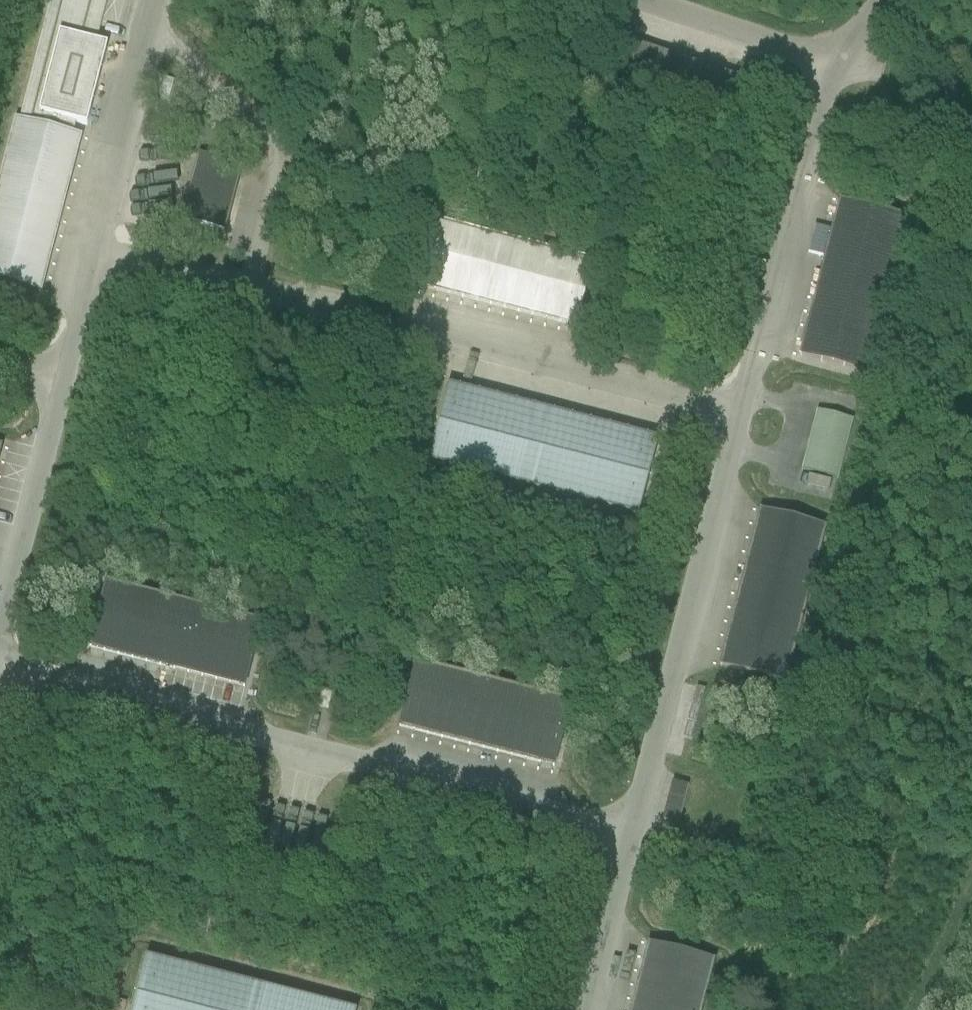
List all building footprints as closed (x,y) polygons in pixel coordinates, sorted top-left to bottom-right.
[(0,180),(0,282),(40,293),(80,140),(80,138),(65,134),(68,124),(68,122),(83,126),(86,127),(87,125),(88,121),(89,116),(107,46),(96,44),(89,42),(90,37),(95,38),(105,1),(105,0),(59,0),(55,17),(48,15),(26,103),(25,107),(23,111),(21,122),(19,122),(15,121),(0,180)] [(182,221),(224,231),(241,167),(199,156),(182,221)] [(904,219),(900,217),(902,210),(892,207),(890,215),(839,202),(799,357),(864,373),(904,219)] [(419,288),(574,328),(591,263),(436,223),(419,288)] [(815,254),(818,254),(824,256),(831,232),(822,230),(815,254)] [(447,386),(427,461),(638,516),(658,440),(447,386)] [(817,412),(801,472),(836,481),(852,421),(817,412)] [(720,667),(784,683),(824,528),(759,512),(720,667)] [(89,648),(244,688),(261,623),(105,583),(89,648)] [(398,728),(553,768),(570,703),(415,663),(398,728)] [(702,707),(708,709),(713,693),(706,691),(702,707)] [(318,707),(328,710),(332,694),(322,692),(318,707)] [(692,742),(699,743),(708,710),(701,708),(692,742)] [(688,759),(694,761),(699,744),(692,743),(688,759)] [(673,783),(663,822),(677,825),(687,787),(673,783)] [(713,961),(648,945),(631,1009),(700,1009),(713,961)] [(145,957),(131,1009),(349,1009),(145,957)]
